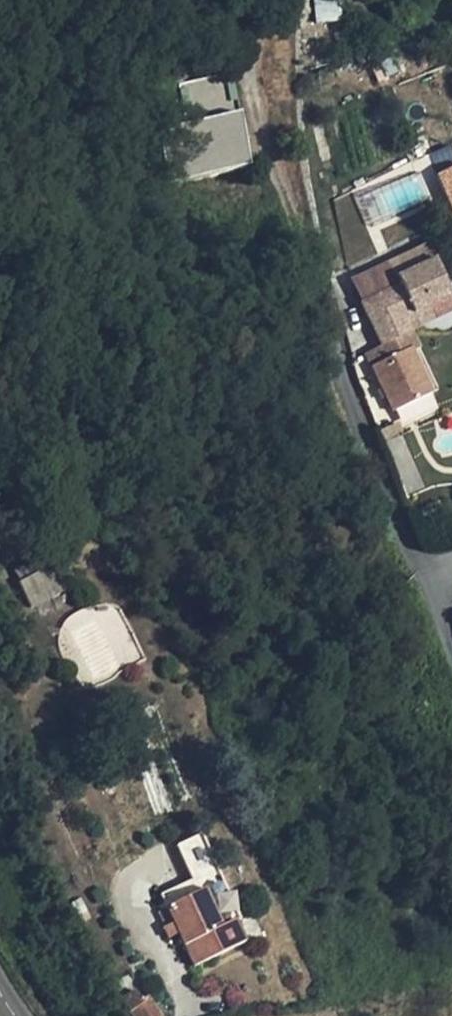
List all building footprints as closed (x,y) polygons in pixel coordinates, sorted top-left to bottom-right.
[(324,0),(316,0),(317,21),(339,20),(337,3),(324,0)] [(255,168),(236,73),(180,84),(188,124),(161,129),(171,183),(255,168)] [(451,166),(451,145),(431,154),(439,172),(451,166)] [(439,176),(451,205),(451,171),(439,176)] [(450,298),(427,246),(395,262),(400,275),(395,278),(399,287),(393,289),(364,304),(384,346),(368,354),(395,411),(432,393),(411,348),(417,345),(408,324),(406,318),(450,298)] [(399,287),(395,278),(389,281),(393,289),(399,287)] [(450,298),(406,318),(408,324),(451,304),(451,302),(450,298)] [(53,567),(24,581),(36,607),(65,593),(53,567)] [(240,921),(215,871),(160,896),(195,966),(244,943),(234,924),(240,921)] [(134,993),(122,1000),(132,1015),(159,1015),(148,1000),(142,1004),(134,993)]
